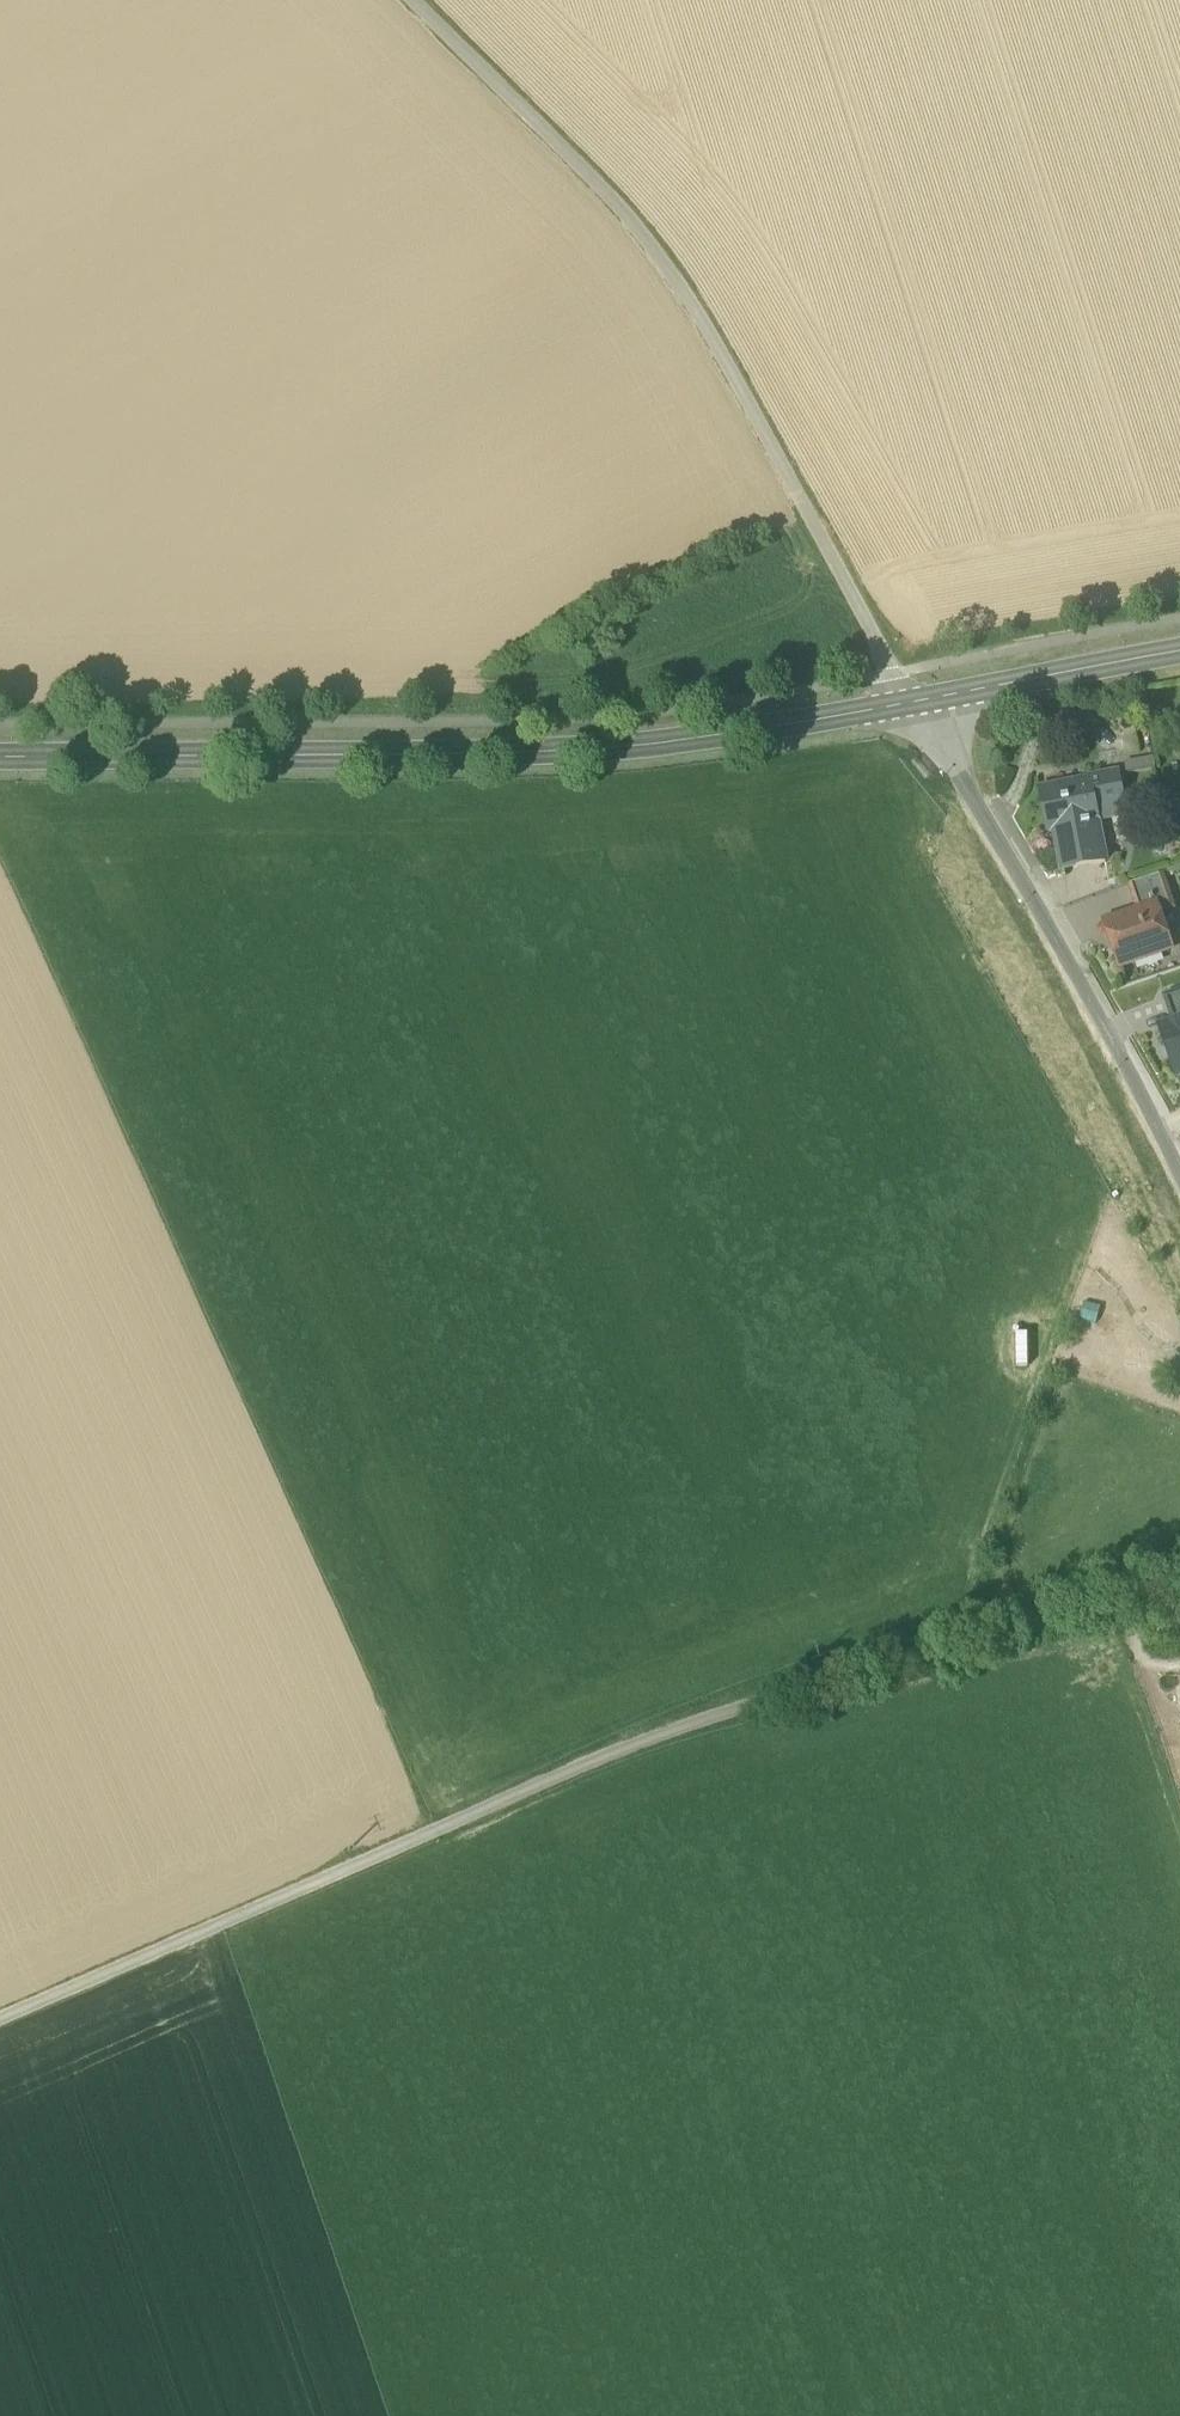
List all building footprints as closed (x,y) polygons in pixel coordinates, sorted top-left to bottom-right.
[(1154,761),(1124,766),(1126,779),(1156,774),(1154,761)] [(1055,834),(1062,872),(1076,869),(1077,870),(1105,865),(1098,825),(1095,813),(1123,807),(1118,779),(1090,784),(1090,783),(1041,792),(1049,835),(1055,834)] [(1095,813),(1098,825),(1126,821),(1123,807),(1095,813)] [(1156,907),(1159,915),(1174,910),(1162,875),(1129,886),(1139,913),(1156,907)] [(1098,921),(1135,907),(1126,882),(1088,897),(1098,921)] [(1105,924),(1120,968),(1162,954),(1157,939),(1166,936),(1159,915),(1156,907),(1139,913),(1105,924)] [(1171,950),(1166,936),(1157,939),(1162,954),(1171,950)] [(1174,1024),(1179,1022),(1179,993),(1165,998),(1174,1024)] [(1174,1024),(1159,1029),(1176,1076),(1179,1075),(1179,1022),(1174,1024)]
